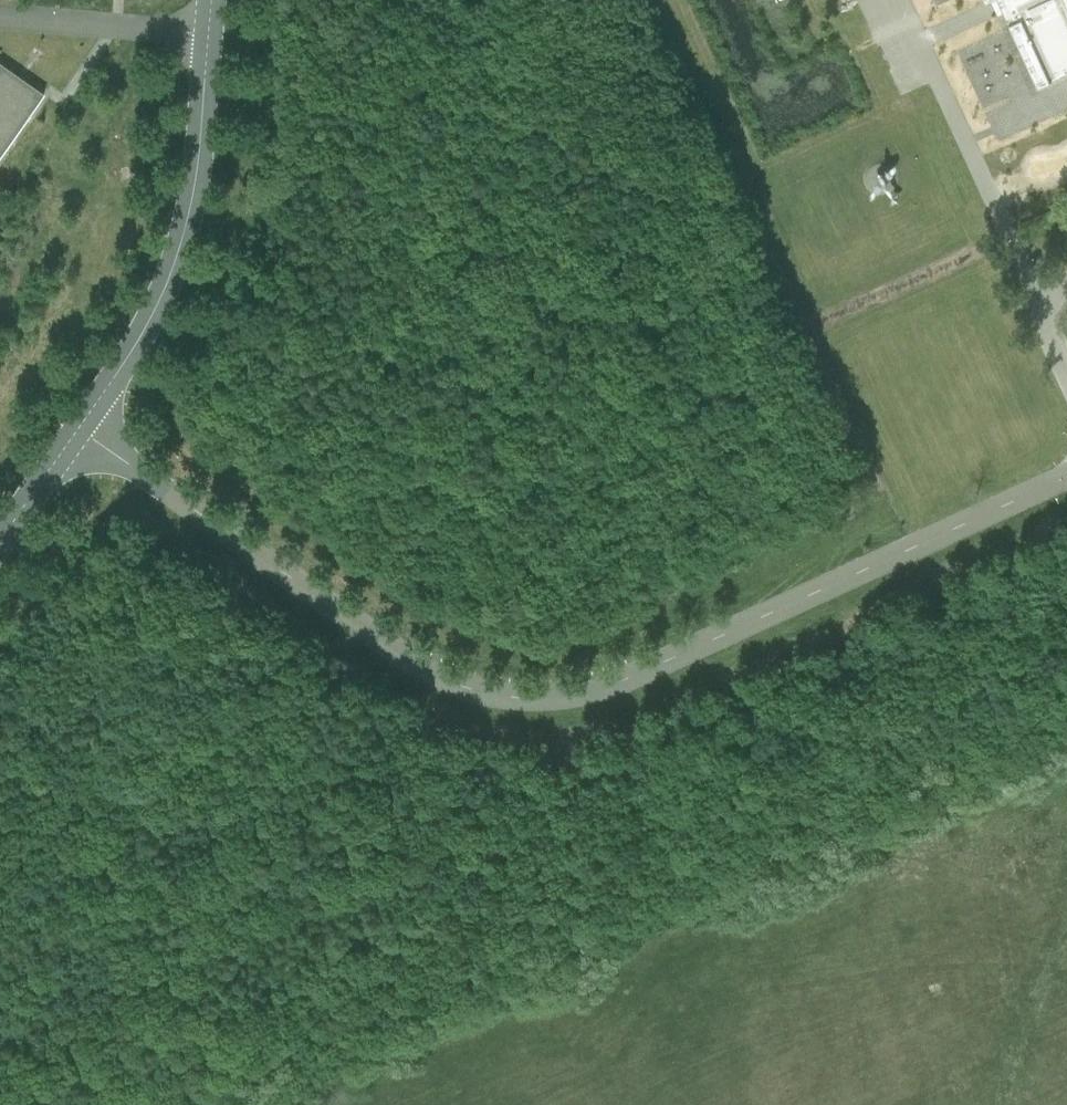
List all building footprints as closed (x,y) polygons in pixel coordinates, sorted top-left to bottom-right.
[(1005,12),(1003,13),(1038,88),(1066,75),(1066,0),(999,0),(1005,12)] [(44,95),(0,64),(0,157),(44,95)]
